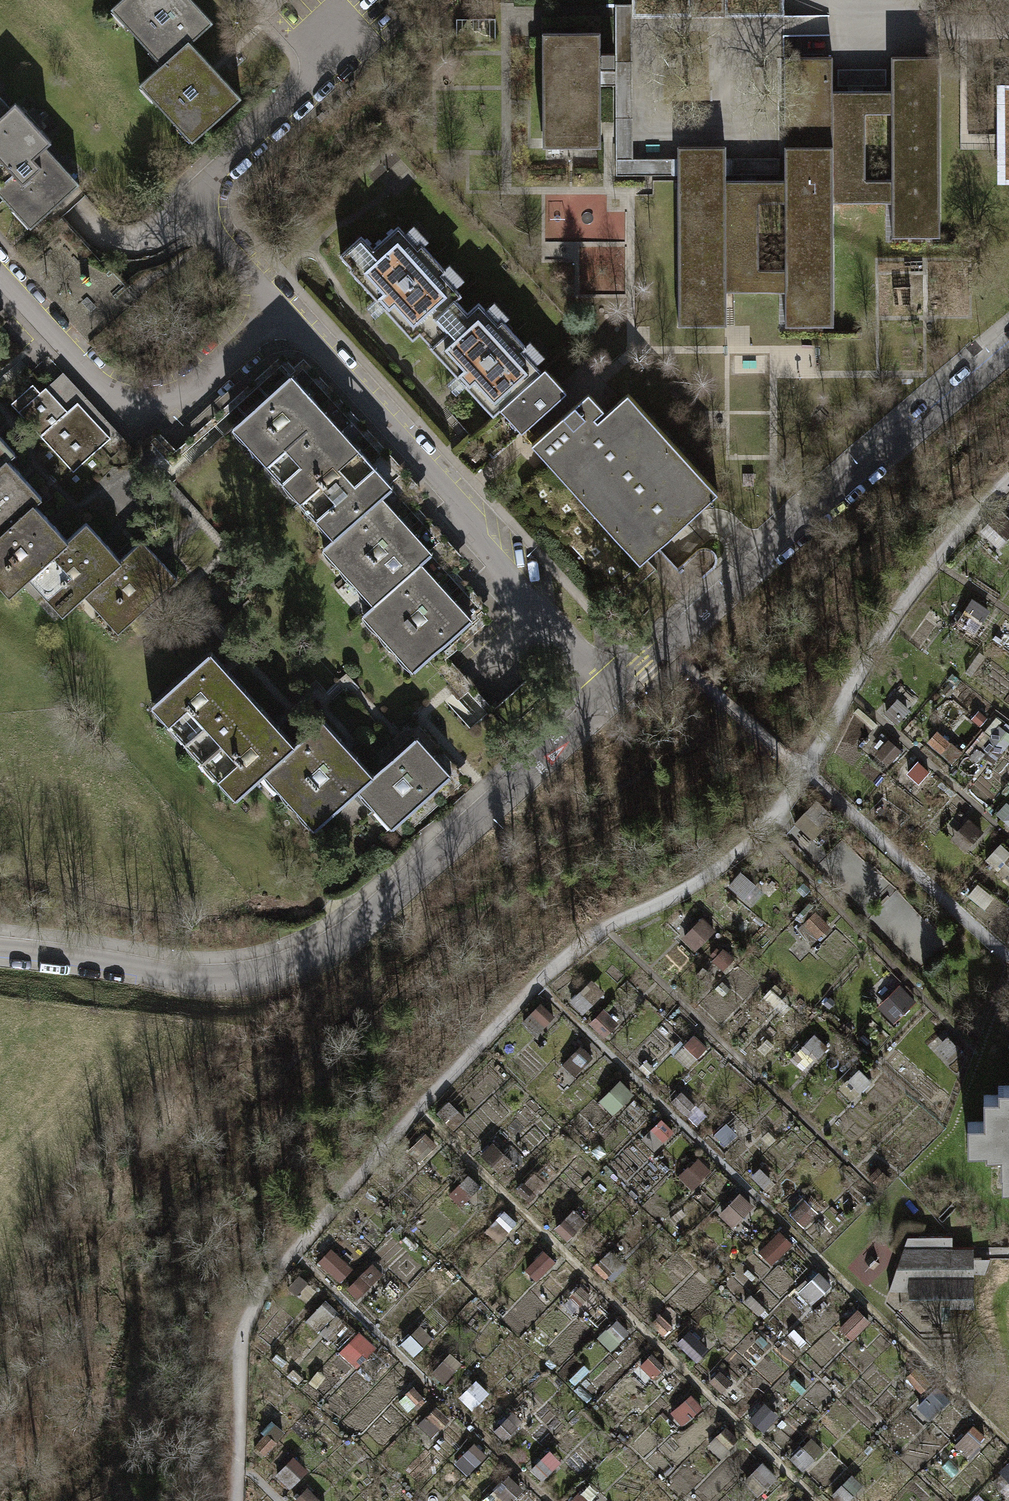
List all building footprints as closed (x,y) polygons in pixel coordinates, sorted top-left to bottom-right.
[(163,66),(190,41),(191,43),(213,22),(193,0),(120,0),(111,9),(161,64),(163,66)] [(692,15),(726,15),(726,0),(692,0),(692,15)] [(633,7),(615,7),(616,71),(601,71),(601,86),(616,86),(616,176),(678,175),(678,158),(633,158),(633,7)] [(601,32),(542,32),(543,147),(601,147),(601,86),(601,71),(601,66),(614,66),(614,53),(601,53),(601,32)] [(191,43),(190,41),(163,66),(161,64),(139,85),(192,143),(242,98),(191,43)] [(741,180),(678,180),(678,326),(727,326),(727,292),(786,292),(786,326),(833,326),(833,203),(833,91),(833,56),(784,57),(785,180),(756,180),(756,175),(756,174),(741,174),(741,175),(741,180)] [(892,202),(892,237),(940,237),(939,56),(891,56),(891,91),(863,91),(863,86),(863,84),(848,84),(848,86),(848,91),(833,91),(833,203),(892,202)] [(887,69),(838,69),(838,86),(848,86),(848,84),(863,84),(863,86),(887,86),(887,69)] [(997,84),(998,183),(1008,183),(1008,84),(997,84)] [(11,109),(10,107),(0,97),(0,118),(11,109)] [(11,109),(0,118),(0,196),(30,228),(79,183),(46,147),(52,142),(15,102),(10,107),(11,109)] [(780,158),(726,158),(726,175),(741,175),(741,174),(756,174),(756,175),(780,175),(780,158)] [(420,333),(431,345),(448,330),(436,317),(455,300),(461,295),(442,274),(446,270),(421,243),(417,247),(398,226),(373,249),(361,236),(340,255),(352,268),(350,270),(377,300),(379,298),(387,307),(385,309),(413,339),(420,333)] [(493,415),(500,409),(542,371),(522,350),(526,347),(501,320),(498,323),(479,302),(467,313),(455,300),(436,317),(448,330),(431,345),(430,347),(458,377),(460,375),(468,383),(465,385),(493,415)] [(545,368),(542,371),(500,409),(522,433),(567,392),(545,368)] [(77,401),(111,438),(120,448),(128,441),(63,371),(46,387),(67,411),(77,401)] [(234,425),(268,463),(287,445),(297,456),(307,447),(304,444),(314,435),(323,446),(340,431),(289,375),(234,425)] [(67,411),(46,387),(40,392),(33,384),(11,404),(73,472),(111,438),(77,401),(67,411)] [(718,492),(628,393),(596,422),(594,419),(604,409),(589,393),(532,444),(550,464),(521,490),(611,589),(615,585),(625,596),(656,568),(646,557),(718,492)] [(391,487),(340,431),(323,446),(314,435),(304,444),(307,447),(297,456),(287,445),(268,463),(335,537),(380,497),(391,487)] [(7,459),(8,459),(15,453),(0,436),(0,465),(7,459)] [(33,503),(34,504),(42,497),(8,459),(7,459),(0,465),(0,534),(33,503)] [(754,473),(743,473),(743,487),(754,487),(754,473)] [(324,547),(375,604),(420,563),(431,553),(380,497),(335,537),(324,547)] [(35,570),(67,540),(34,504),(33,503),(0,534),(0,570),(17,588),(36,571),(35,570)] [(91,589),(90,588),(121,560),(120,559),(86,522),(67,540),(35,570),(36,571),(70,608),(91,589)] [(120,559),(121,560),(90,588),(91,589),(125,626),(178,578),(142,539),(120,559)] [(471,620),(420,563),(375,604),(363,614),(414,670),(427,659),(440,647),(471,620)] [(974,599),(958,625),(973,635),(990,609),(974,599)] [(494,707),(440,647),(427,659),(481,719),(490,711),(508,731),(552,692),(534,672),(494,707)] [(152,703),(195,749),(214,732),(215,733),(224,725),(222,723),(231,715),(232,716),(251,698),(208,652),(152,703)] [(293,745),(251,698),(232,716),(231,715),(222,723),(224,725),(215,733),(214,732),(195,749),(237,796),(265,771),(293,745)] [(316,827),(359,788),(371,776),(320,720),(293,745),(265,771),(316,827)] [(927,745),(951,764),(961,751),(938,732),(927,745)] [(415,737),(371,776),(359,788),(393,825),(449,775),(415,737)] [(892,737),(874,755),(887,768),(905,750),(892,737)] [(973,819),(951,840),(963,853),(986,832),(973,819)] [(704,915),(682,935),(695,949),(717,928),(704,915)] [(592,977),(570,998),(583,1012),(605,991),(592,977)] [(901,987),(881,1009),(894,1022),(915,1000),(901,987)] [(547,997),(525,1018),(538,1031),(560,1011),(547,997)] [(696,1033),(674,1054),(687,1067),(709,1046),(696,1033)] [(621,1077),(599,1097),(611,1111),(634,1090),(621,1077)] [(997,1085),(997,1094),(983,1094),(983,1121),(967,1121),(967,1148),(987,1148),(987,1139),(1000,1139),(1000,1171),(1008,1171),(1008,1085),(997,1085)] [(661,1117),(639,1137),(652,1151),(674,1130),(661,1117)] [(698,1154),(676,1175),(689,1188),(711,1167),(698,1154)] [(470,1173),(447,1193),(460,1207),(482,1186),(470,1173)] [(740,1191),(718,1212),(731,1226),(753,1205),(740,1191)] [(575,1207),(553,1228),(566,1241),(577,1231),(588,1221),(575,1207)] [(780,1229),(758,1250),(771,1263),(793,1243),(780,1229)] [(888,1290),(911,1289),(911,1286),(949,1287),(949,1306),(972,1306),(973,1255),(973,1246),(950,1246),(951,1236),(908,1235),(888,1290)] [(544,1247),(522,1268),(535,1281),(557,1260),(544,1247)] [(820,1268),(797,1289),(810,1303),(832,1282),(820,1268)] [(326,1298),(304,1318),(317,1332),(339,1311),(326,1298)] [(860,1305),(837,1326),(850,1340),(872,1319),(860,1305)] [(420,1322),(398,1343),(411,1357),(433,1336),(420,1322)] [(361,1329),(339,1351),(354,1365),(376,1344),(361,1329)] [(937,1384),(915,1405),(928,1419),(950,1398),(937,1384)] [(693,1391),(671,1411),(684,1425),(706,1404),(693,1391)] [(438,1403),(416,1424),(429,1437),(451,1417),(438,1403)] [(974,1422),(952,1443),(965,1456),(987,1436),(974,1422)] [(811,1434),(789,1455),(802,1469),(824,1448),(811,1434)] [(476,1438),(454,1459),(467,1472),(489,1451),(476,1438)] [(761,1461),(739,1482),(752,1495),(774,1475),(761,1461)] [(830,1491),(839,1500),(846,1500),(865,1484),(852,1470),(830,1491)]
